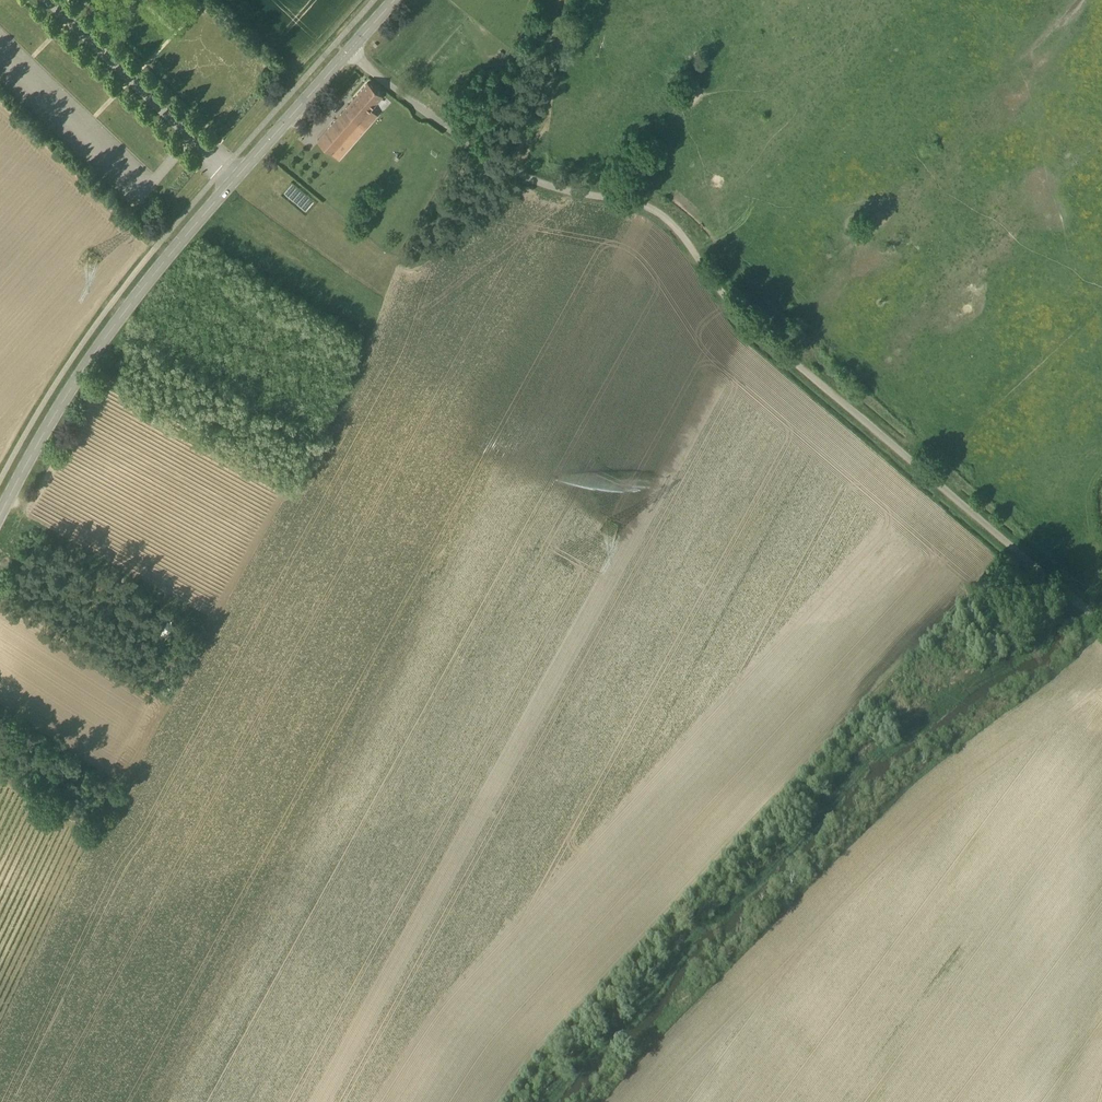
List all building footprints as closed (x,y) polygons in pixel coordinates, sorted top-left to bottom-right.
[(368,82),(317,140),(332,153),(339,159),(379,115),(371,108),(383,95),(368,82)]
